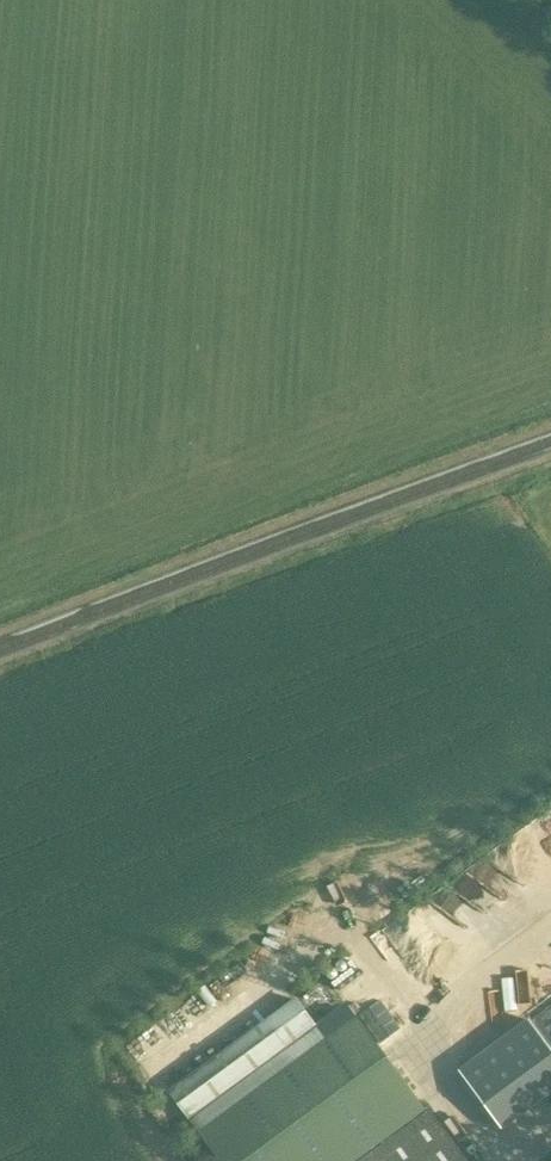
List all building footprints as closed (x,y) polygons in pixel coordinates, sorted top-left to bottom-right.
[(473,925),(493,889),(463,872),(443,908),(473,925)] [(318,1023),(298,996),(171,1089),(201,1129),(223,1160),(357,1160),(427,1110),(357,1015),(328,1036),(318,1023)] [(357,1160),(468,1160),(430,1107),(427,1110),(357,1160)]
